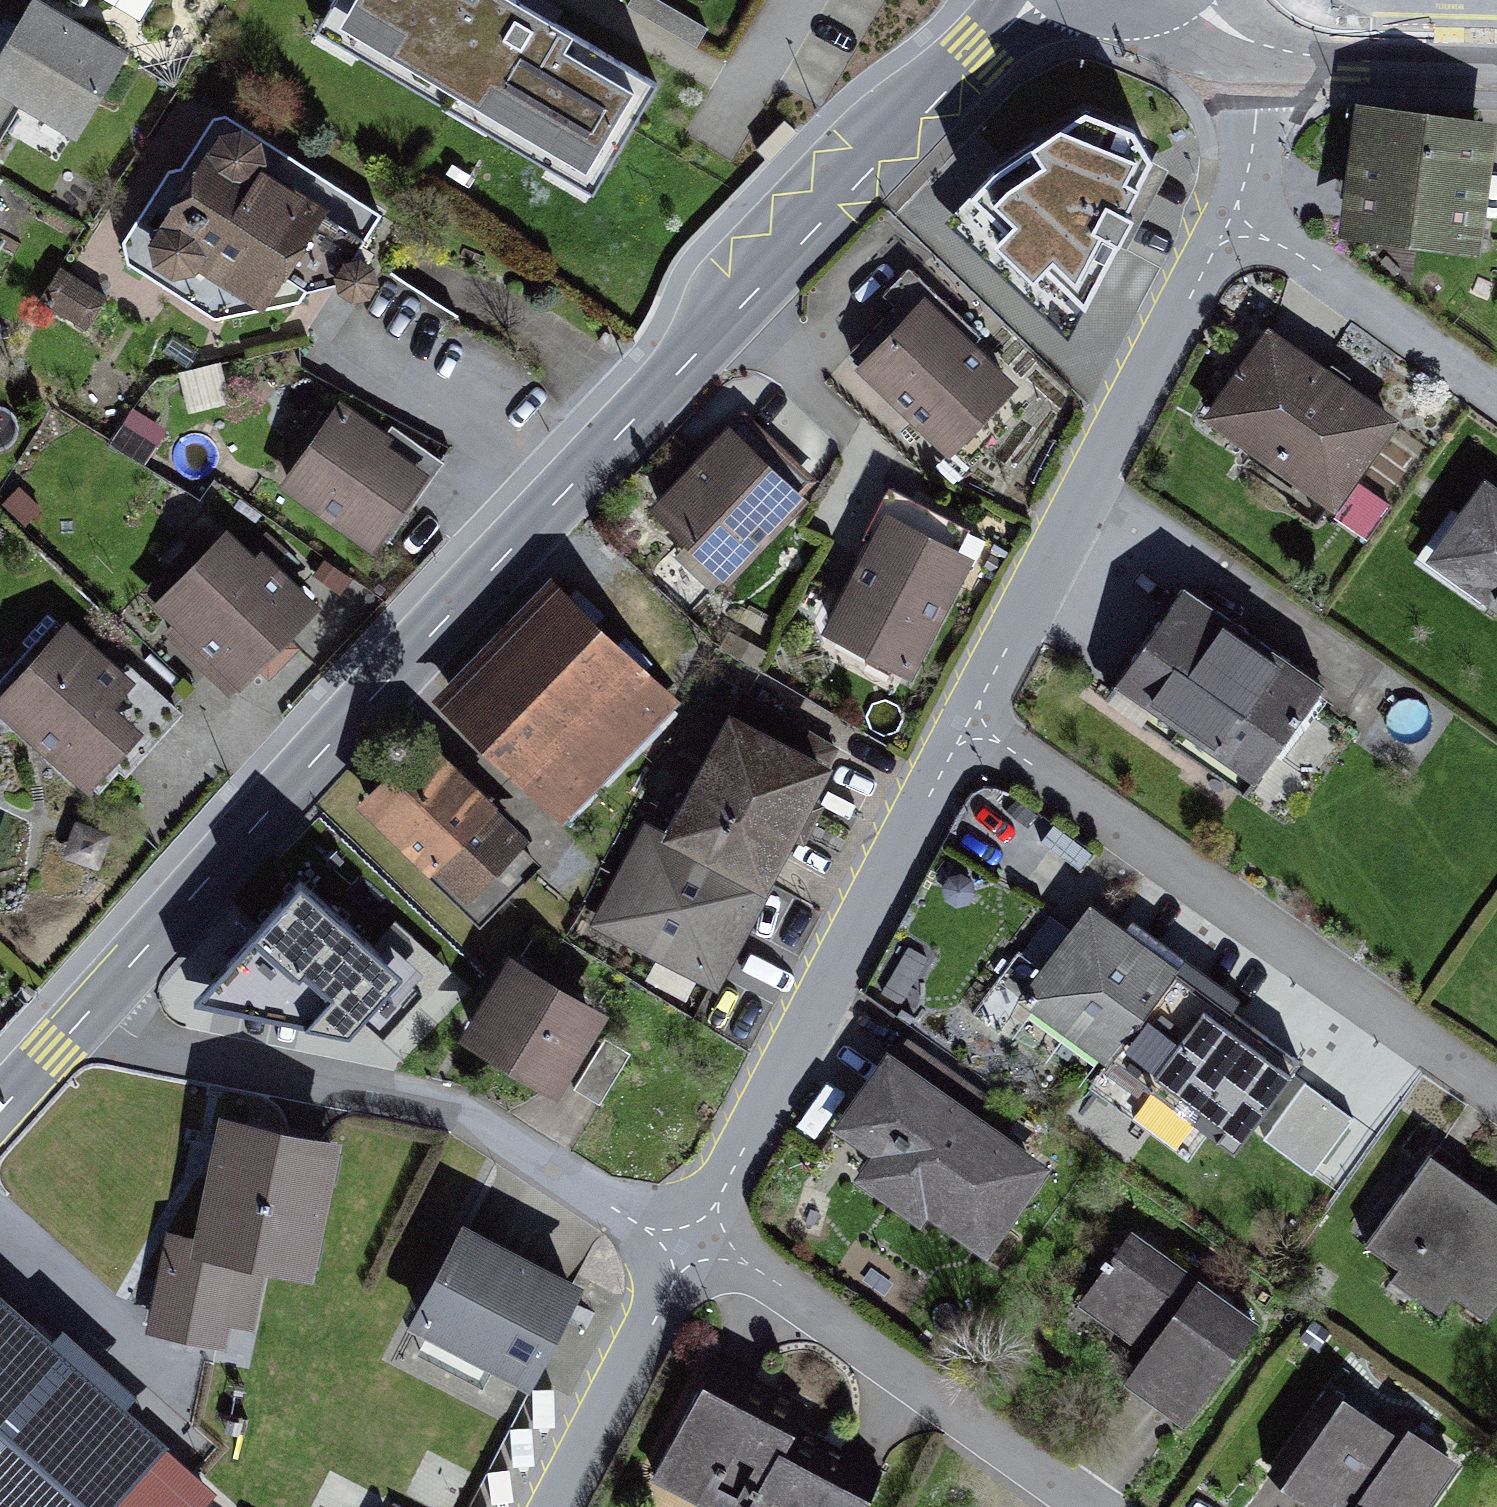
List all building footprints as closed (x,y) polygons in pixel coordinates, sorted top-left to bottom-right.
[(51,0),(28,0),(0,47),(0,135),(20,101),(76,134),(129,46),(51,0)] [(533,0),(328,0),(315,22),(594,188),(661,76),(533,0)] [(665,0),(629,0),(626,5),(696,46),(708,25),(665,0)] [(1357,95),(1339,230),(1482,248),(1496,137),(1496,114),(1357,95)] [(991,164),(970,186),(1004,220),(993,230),(1033,270),(1044,259),(1084,299),(1134,202),(1129,199),(1153,151),(1135,119),(1085,99),(991,164)] [(382,210),(227,111),(212,115),(182,163),(169,166),(123,238),(126,260),(215,318),(299,301),(311,283),(337,280),(338,283),(352,291),(369,288),(379,272),(375,257),(360,249),(358,248),(382,210)] [(858,361),(855,364),(948,453),(1019,380),(978,340),(984,334),(910,263),(883,291),(895,303),(848,351),(858,361)] [(1401,415),(1266,321),(1200,415),(1335,510),(1401,415)] [(340,395),(278,482),(375,550),(383,538),(389,542),(447,460),(393,422),(388,429),(340,395)] [(744,408),(651,504),(729,579),(810,495),(805,490),(817,478),(744,408)] [(1485,472),(1425,555),(1496,606),(1496,481),(1485,472)] [(861,536),(868,540),(822,629),(912,674),(974,553),(959,545),(970,525),(888,483),(861,536)] [(226,523),(151,599),(172,620),(162,629),(230,695),(321,602),(262,544),(255,551),(226,523)] [(551,572),(431,695),(562,822),(682,700),(551,572)] [(1325,679),(1183,582),(1105,695),(1246,793),(1325,679)] [(0,688),(0,710),(89,789),(92,786),(99,792),(118,770),(126,776),(183,712),(127,661),(123,664),(67,614),(0,688)] [(734,707),(728,704),(721,718),(700,707),(675,755),(695,765),(659,834),(769,890),(844,743),(742,690),(734,707)] [(424,726),(351,800),(481,926),(543,863),(523,843),(531,835),(497,802),(499,800),(424,726)] [(659,834),(640,824),(589,922),(718,989),(769,890),(659,834)] [(303,876),(188,1002),(399,1042),(462,973),(395,912),(371,938),(303,876)] [(1267,1030),(1090,903),(1043,967),(1018,949),(972,1013),(999,1033),(1022,1002),(1196,1128),(1267,1030)] [(510,949),(459,1034),(557,1093),(609,1008),(510,949)] [(603,1036),(573,1086),(600,1102),(630,1052),(603,1036)] [(907,1036),(896,1051),(985,1114),(996,1098),(907,1036)] [(896,1051),(887,1045),(831,1124),(868,1150),(851,1173),(920,1221),(927,1211),(987,1254),(1052,1161),(985,1114),(896,1051)] [(343,1135),(219,1109),(189,1249),(268,1266),(314,1275),(343,1135)] [(1430,1154),(1367,1243),(1398,1265),(1390,1276),(1440,1311),(1455,1290),(1487,1313),(1496,1300),(1496,1202),(1430,1154)] [(586,1279),(464,1215),(408,1323),(530,1387),(586,1279)] [(1260,1317),(1132,1226),(1076,1303),(1142,1350),(1122,1377),(1184,1421),(1260,1317)] [(268,1266),(189,1249),(165,1243),(147,1331),(227,1347),(232,1322),(256,1327),(268,1266)] [(0,1293),(0,1506),(205,1506),(220,1491),(124,1405),(138,1390),(63,1323),(50,1338),(0,1293)] [(651,1477),(709,1506),(864,1506),(885,1467),(798,1421),(808,1402),(716,1354),(651,1477)] [(1343,1391),(1281,1479),(1321,1506),(1424,1506),(1460,1456),(1409,1421),(1401,1431),(1343,1391)]
